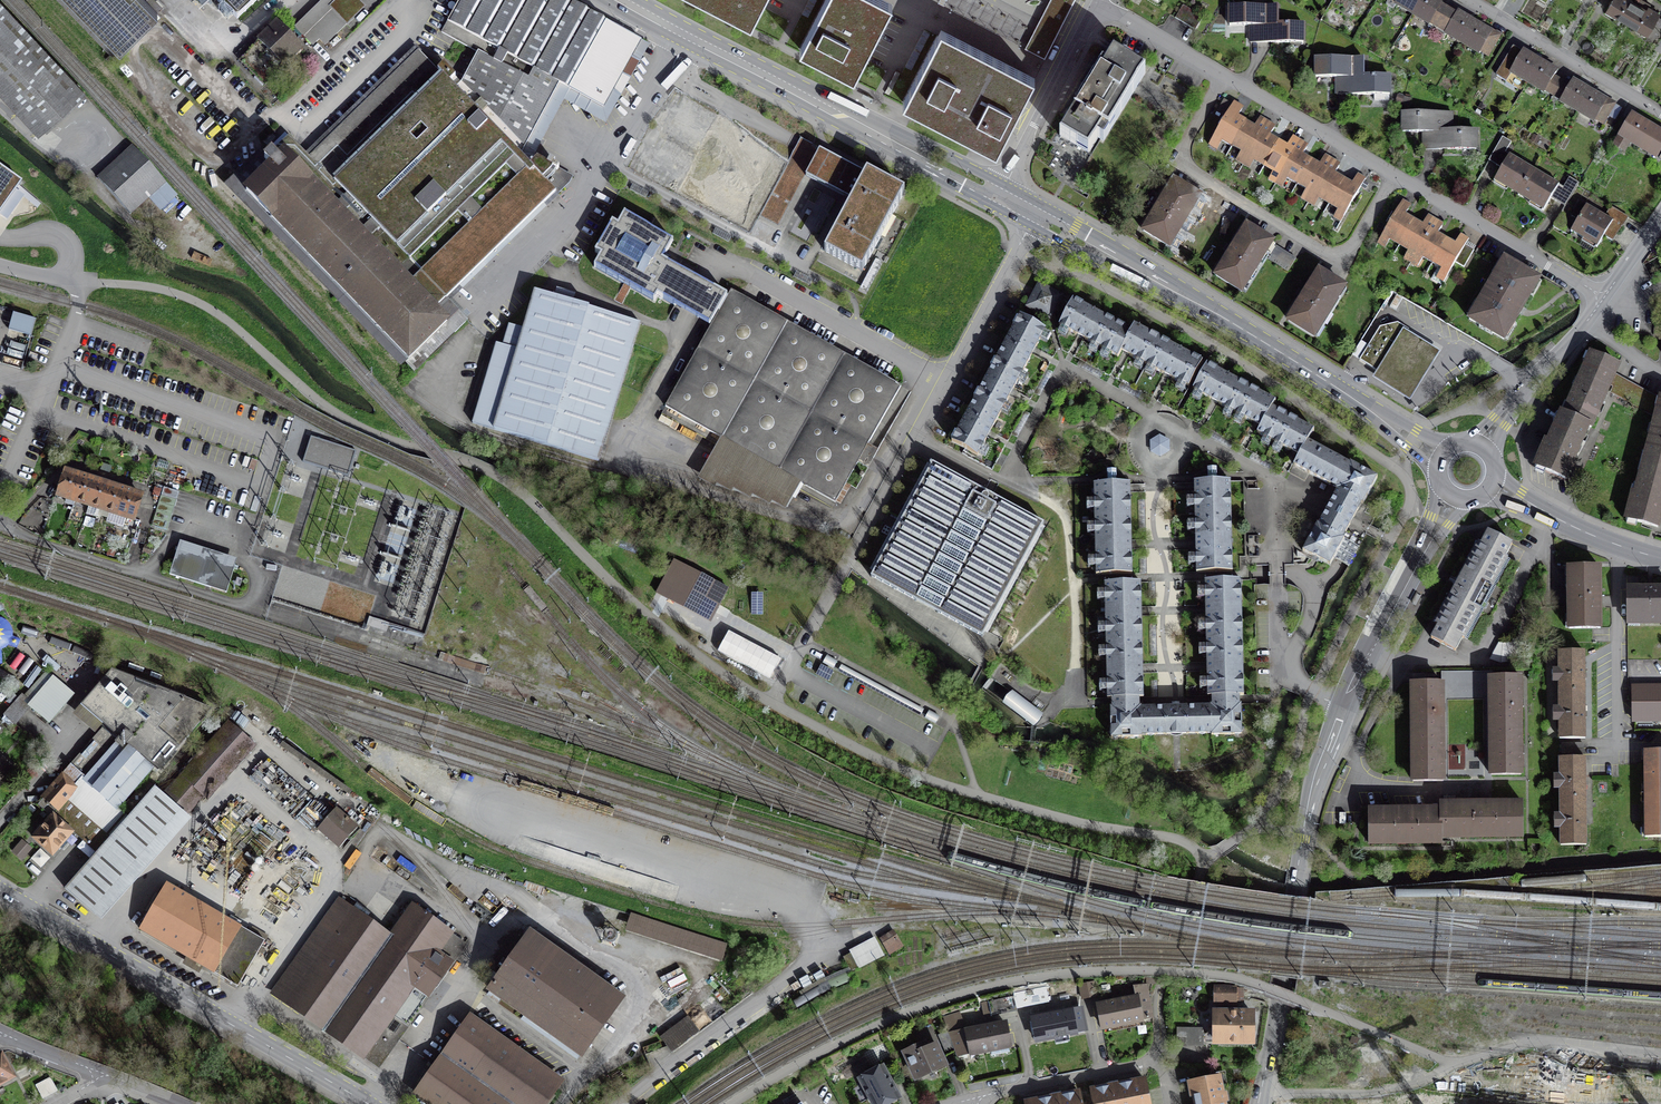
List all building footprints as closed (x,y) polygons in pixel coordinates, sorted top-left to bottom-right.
[(147,0),(75,0),(118,46),(157,10),(147,0)] [(235,24),(260,0),(212,0),(235,24)] [(355,0),(326,0),(297,28),(320,52),(364,9),(355,0)] [(636,41),(564,0),(460,0),(447,22),(561,83),(600,107),(636,41)] [(751,24),(763,0),(705,0),(751,24)] [(800,49),(855,77),(889,10),(869,0),(825,0),(800,49)] [(1072,0),(1050,0),(1024,51),(1044,61),(1074,1),(1072,0)] [(1487,58),(1498,40),(1432,0),(1391,0),(1487,58)] [(1647,33),(1659,14),(1648,8),(1646,11),(1628,0),(1612,0),(1607,9),(1647,33)] [(1193,29),(1201,16),(1184,6),(1176,19),(1193,29)] [(1249,44),(1256,43),(1272,43),(1300,43),(1300,26),(1277,26),(1276,7),(1229,7),(1229,25),(1249,24),(1249,44)] [(37,136),(81,96),(0,8),(0,96),(37,136)] [(409,56),(500,148),(561,83),(447,22),(409,56)] [(240,60),(265,87),(302,51),(277,24),(240,60)] [(996,150),(1031,83),(1007,70),(959,46),(937,34),(902,102),(996,150)] [(1511,72),(1545,93),(1550,85),(1565,95),(1561,102),(1595,122),(1600,115),(1606,118),(1613,107),(1572,83),(1570,87),(1554,78),(1557,74),(1513,48),(1497,76),(1506,81),(1511,72)] [(1097,162),(1150,78),(1112,55),(1061,138),(1097,162)] [(434,305),(546,195),(409,56),(300,164),(434,305)] [(1336,95),(1346,95),(1359,95),(1387,96),(1387,77),(1364,77),(1364,58),(1315,58),(1315,75),(1336,75),(1336,95)] [(737,102),(699,82),(657,162),(695,182),(722,131),(736,105),(737,102)] [(1341,221),(1365,179),(1358,175),(1354,183),(1348,180),(1338,175),(1335,173),(1340,165),(1325,156),(1320,164),(1316,162),(1307,156),(1304,155),(1309,147),(1292,137),(1287,145),(1283,143),(1274,137),(1271,135),(1275,128),(1259,118),(1255,126),(1251,124),(1242,119),(1238,117),(1243,109),(1234,104),(1209,147),(1217,152),(1223,141),(1240,150),(1234,161),(1250,170),(1255,160),(1274,170),(1268,180),(1282,188),(1288,179),(1307,189),(1301,198),(1315,206),(1320,197),(1340,209),(1335,217),(1341,221)] [(781,129),(736,105),(722,131),(767,155),(781,129)] [(1475,129),(1451,129),(1451,114),(1405,114),(1405,132),(1424,132),(1424,148),(1432,149),(1444,149),(1475,149),(1475,129)] [(1660,151),(1660,136),(1631,118),(1621,133),(1658,156),(1660,151)] [(783,127),(781,129),(767,155),(740,206),(778,227),(806,176),(820,149),(821,147),(783,127)] [(1578,183),(1569,178),(1562,189),(1504,153),(1510,143),(1505,140),(1491,162),(1502,169),(1495,180),(1544,210),(1551,199),(1564,207),(1578,183)] [(415,365),(455,328),(434,305),(300,164),(279,142),(238,179),(415,365)] [(98,180),(129,215),(164,183),(133,149),(98,180)] [(806,176),(851,200),(865,174),(820,149),(806,176)] [(21,181),(0,167),(0,213),(21,181)] [(867,171),(865,174),(851,200),(824,251),(862,271),(905,192),(867,171)] [(1144,232),(1169,247),(1199,198),(1173,182),(1144,232)] [(1432,279),(1443,285),(1469,241),(1460,236),(1455,244),(1452,243),(1441,236),(1438,234),(1442,226),(1427,217),(1423,225),(1418,222),(1408,216),(1405,215),(1410,207),(1402,202),(1378,244),(1385,248),(1391,239),(1410,250),(1405,260),(1417,267),(1423,258),(1439,268),(1432,279)] [(1608,231),(1613,234),(1625,215),(1613,207),(1606,220),(1612,224),(1608,231)] [(1599,245),(1612,224),(1606,220),(1586,208),(1572,230),(1599,245)] [(617,224),(590,272),(639,301),(643,297),(684,320),(706,333),(727,299),(704,286),(655,258),(660,250),(617,224)] [(1216,276),(1241,291),(1271,243),(1246,228),(1216,276)] [(1296,258),(1276,246),(1268,260),(1288,272),(1296,258)] [(1469,319),(1504,339),(1539,280),(1503,259),(1469,319)] [(1287,322),(1312,338),(1344,288),(1319,272),(1287,322)] [(1024,307),(1051,321),(1067,300),(1038,282),(1024,307)] [(474,422),(598,458),(638,322),(536,293),(525,330),(509,326),(503,346),(497,344),(474,422)] [(1134,324),(1131,329),(1074,298),(1059,325),(1080,337),(1118,357),(1121,351),(1126,354),(1168,376),(1189,388),(1203,361),(1134,324)] [(756,508),(770,481),(836,517),(901,399),(727,299),(706,333),(657,416),(713,448),(690,485),(756,508)] [(1045,330),(1018,315),(950,442),(976,457),(988,434),(1011,392),(1033,351),(1045,330)] [(1360,360),(1377,371),(1381,373),(1395,351),(1408,330),(1399,325),(1380,327),(1360,360)] [(1440,350),(1408,330),(1395,351),(1381,373),(1377,371),(1375,374),(1373,377),(1409,399),(1423,377),(1440,350)] [(1591,354),(1564,415),(1588,425),(1591,427),(1618,366),(1591,354)] [(1294,452),(1300,455),(1294,466),(1332,487),(1337,489),(1325,510),(1322,516),(1304,549),(1329,563),(1352,522),(1376,477),(1308,440),(1314,430),(1273,407),(1276,402),(1208,364),(1194,390),(1215,401),(1256,424),(1261,426),(1258,432),(1294,452)] [(1655,416),(1660,398),(1618,377),(1612,394),(1655,416)] [(1643,462),(1660,467),(1660,398),(1655,416),(1643,462)] [(1563,481),(1588,425),(1564,415),(1558,412),(1533,468),(1563,481)] [(1160,458),(1170,453),(1170,440),(1159,434),(1149,440),(1150,454),(1160,458)] [(1660,512),(1660,467),(1643,462),(1627,520),(1657,527),(1660,512)] [(1044,529),(931,467),(872,576),(922,603),(936,611),(985,637),(1044,529)] [(141,495),(136,493),(116,487),(104,483),(92,479),(72,472),(66,470),(58,495),(73,500),(88,505),(103,510),(118,515),(133,520),(141,495)] [(1208,481),(1194,481),(1194,487),(1195,544),(1196,571),(1233,571),(1230,480),(1216,480),(1216,470),(1208,470),(1208,481)] [(1108,483),(1094,484),(1096,574),(1132,574),(1132,545),(1130,489),(1130,483),(1116,484),(1115,472),(1107,472),(1108,483)] [(151,526),(166,531),(178,492),(163,488),(151,526)] [(1488,530),(1481,544),(1478,542),(1435,622),(1438,624),(1431,637),(1455,650),(1461,638),(1464,639),(1507,558),(1505,557),(1512,543),(1488,530)] [(170,573),(226,593),(236,566),(179,546),(170,573)] [(658,589),(711,618),(724,594),(671,566),(658,589)] [(1600,600),(1599,566),(1568,567),(1570,628),(1600,627),(1600,600)] [(1205,581),(1205,611),(1206,667),(1207,696),(1244,695),(1241,580),(1205,581)] [(1141,582),(1105,583),(1108,698),(1143,697),(1143,669),(1142,611),(1141,582)] [(1628,589),(1631,688),(1660,688),(1660,589),(1628,589)] [(1583,652),(1559,652),(1560,736),(1584,736),(1584,717),(1583,675),(1583,652)] [(833,668),(837,661),(827,655),(823,662),(833,668)] [(154,767),(157,770),(209,710),(113,672),(83,707),(115,732),(127,743),(154,767)] [(1519,677),(1490,677),(1491,773),(1521,773),(1520,751),(1520,702),(1519,677)] [(53,679),(28,706),(37,714),(46,722),(72,695),(53,679)] [(1441,683),(1412,684),(1413,776),(1443,775),(1442,755),(1441,709),(1441,683)] [(1660,720),(1660,688),(1631,688),(1631,721),(1660,720)] [(1004,705),(1030,726),(1038,715),(1012,695),(1004,705)] [(1226,706),(1193,706),(1160,707),(1125,706),(1110,707),(1111,737),(1242,733),(1241,705),(1226,706)] [(28,706),(4,735),(13,742),(37,714),(28,706)] [(936,724),(940,716),(930,711),(926,718),(936,724)] [(229,725),(164,797),(154,788),(128,817),(99,850),(65,888),(97,916),(141,867),(185,818),(205,795),(208,797),(253,746),(229,725)] [(69,769),(83,781),(117,743),(122,748),(127,743),(115,732),(109,738),(102,731),(69,769)] [(154,767),(127,743),(122,748),(117,743),(83,781),(57,812),(99,850),(128,817),(117,808),(154,767)] [(1645,750),(1645,836),(1660,836),(1660,750),(1645,750)] [(0,757),(0,777),(10,766),(0,757)] [(1584,759),(1559,759),(1560,844),(1584,844),(1584,823),(1584,782),(1584,759)] [(57,812),(83,781),(69,769),(37,804),(52,817),(57,812)] [(1522,834),(1522,803),(1448,804),(1441,804),(1441,814),(1383,815),(1383,809),(1369,809),(1370,825),(1370,843),(1441,842),(1441,834),(1522,834)] [(319,829),(340,847),(357,828),(335,810),(319,829)] [(34,837),(53,853),(71,833),(52,817),(34,837)] [(237,987),(265,941),(168,884),(141,930),(237,987)] [(286,1002),(377,1066),(409,1022),(465,943),(412,906),(390,938),(358,915),(351,910),(306,974),(286,1002)] [(654,948),(727,966),(733,942),(660,925),(654,948)] [(892,932),(881,939),(890,953),(902,946),(892,932)] [(490,990),(581,1055),(622,998),(530,933),(500,975),(493,970),(487,978),(495,983),(490,990)] [(875,940),(843,957),(851,972),(883,955),(875,940)] [(1097,998),(1094,983),(1078,986),(1081,1001),(1097,998)] [(1145,985),(1132,988),(1134,1000),(1097,1006),(1101,1028),(1138,1022),(1151,1020),(1145,985)] [(1243,1000),(1242,988),(1215,988),(1215,1001),(1243,1000)] [(1015,996),(989,1001),(992,1015),(1018,1010),(1015,996)] [(1080,1009),(1035,1016),(1039,1038),(1084,1031),(1080,1009)] [(1215,1012),(1215,1043),(1250,1043),(1250,1012),(1215,1012)] [(943,1017),(958,1057),(1011,1044),(1006,1023),(963,1033),(958,1013),(943,1017)] [(561,1081),(469,1015),(442,1052),(426,1074),(413,1092),(430,1103),(544,1103),(561,1081)] [(660,1042),(669,1053),(700,1026),(691,1015),(660,1042)] [(1204,1045),(1204,1027),(1176,1027),(1176,1045),(1204,1045)] [(946,1033),(939,1036),(945,1051),(953,1047),(946,1033)] [(944,1063),(933,1040),(905,1053),(916,1076),(944,1063)] [(13,1076),(1,1054),(0,1055),(0,1084),(13,1076)] [(865,1059),(853,1064),(857,1073),(869,1067),(865,1059)] [(883,1067),(860,1079),(873,1103),(884,1103),(898,1096),(883,1067)] [(1218,1075),(1193,1079),(1197,1103),(1223,1103),(1218,1075)] [(52,1077),(36,1086),(43,1101),(59,1093),(52,1077)] [(1143,1077),(1087,1088),(1090,1103),(1149,1103),(1143,1077)] [(1076,1091),(1022,1102),(1023,1103),(1078,1103),(1076,1091)]
